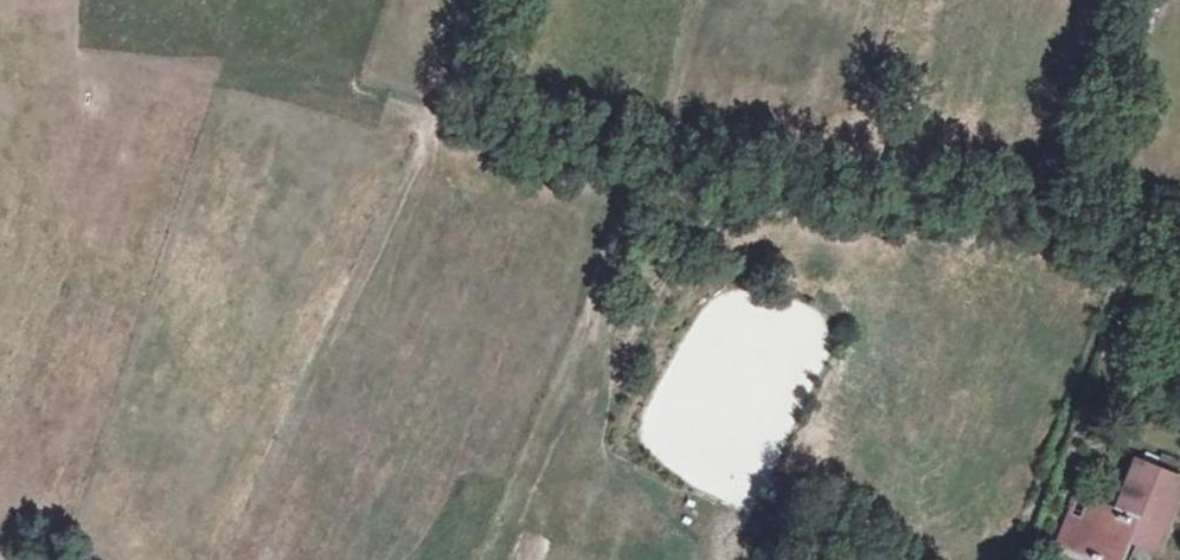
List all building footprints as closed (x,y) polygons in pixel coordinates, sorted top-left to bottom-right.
[(1071,521),(1064,540),(1079,546),(1078,549),(1105,559),(1114,559),(1124,537),(1141,543),(1147,529),(1165,536),(1179,500),(1179,480),(1141,464),(1120,513),(1095,504),(1086,527),(1071,521)] [(1081,499),(1071,521),(1086,527),(1095,504),(1081,499)] [(1159,550),(1165,536),(1147,529),(1141,543),(1159,550)]
